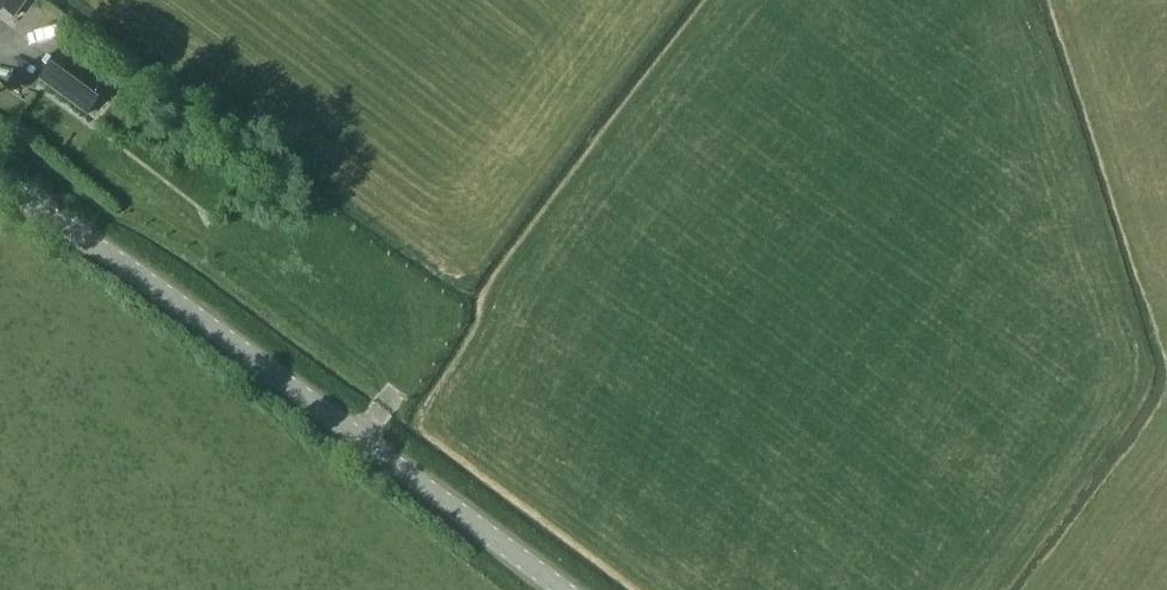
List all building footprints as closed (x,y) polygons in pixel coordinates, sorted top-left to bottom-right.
[(15,18),(28,0),(0,0),(0,7),(15,18)] [(38,79),(88,116),(111,84),(62,47),(38,79)]
